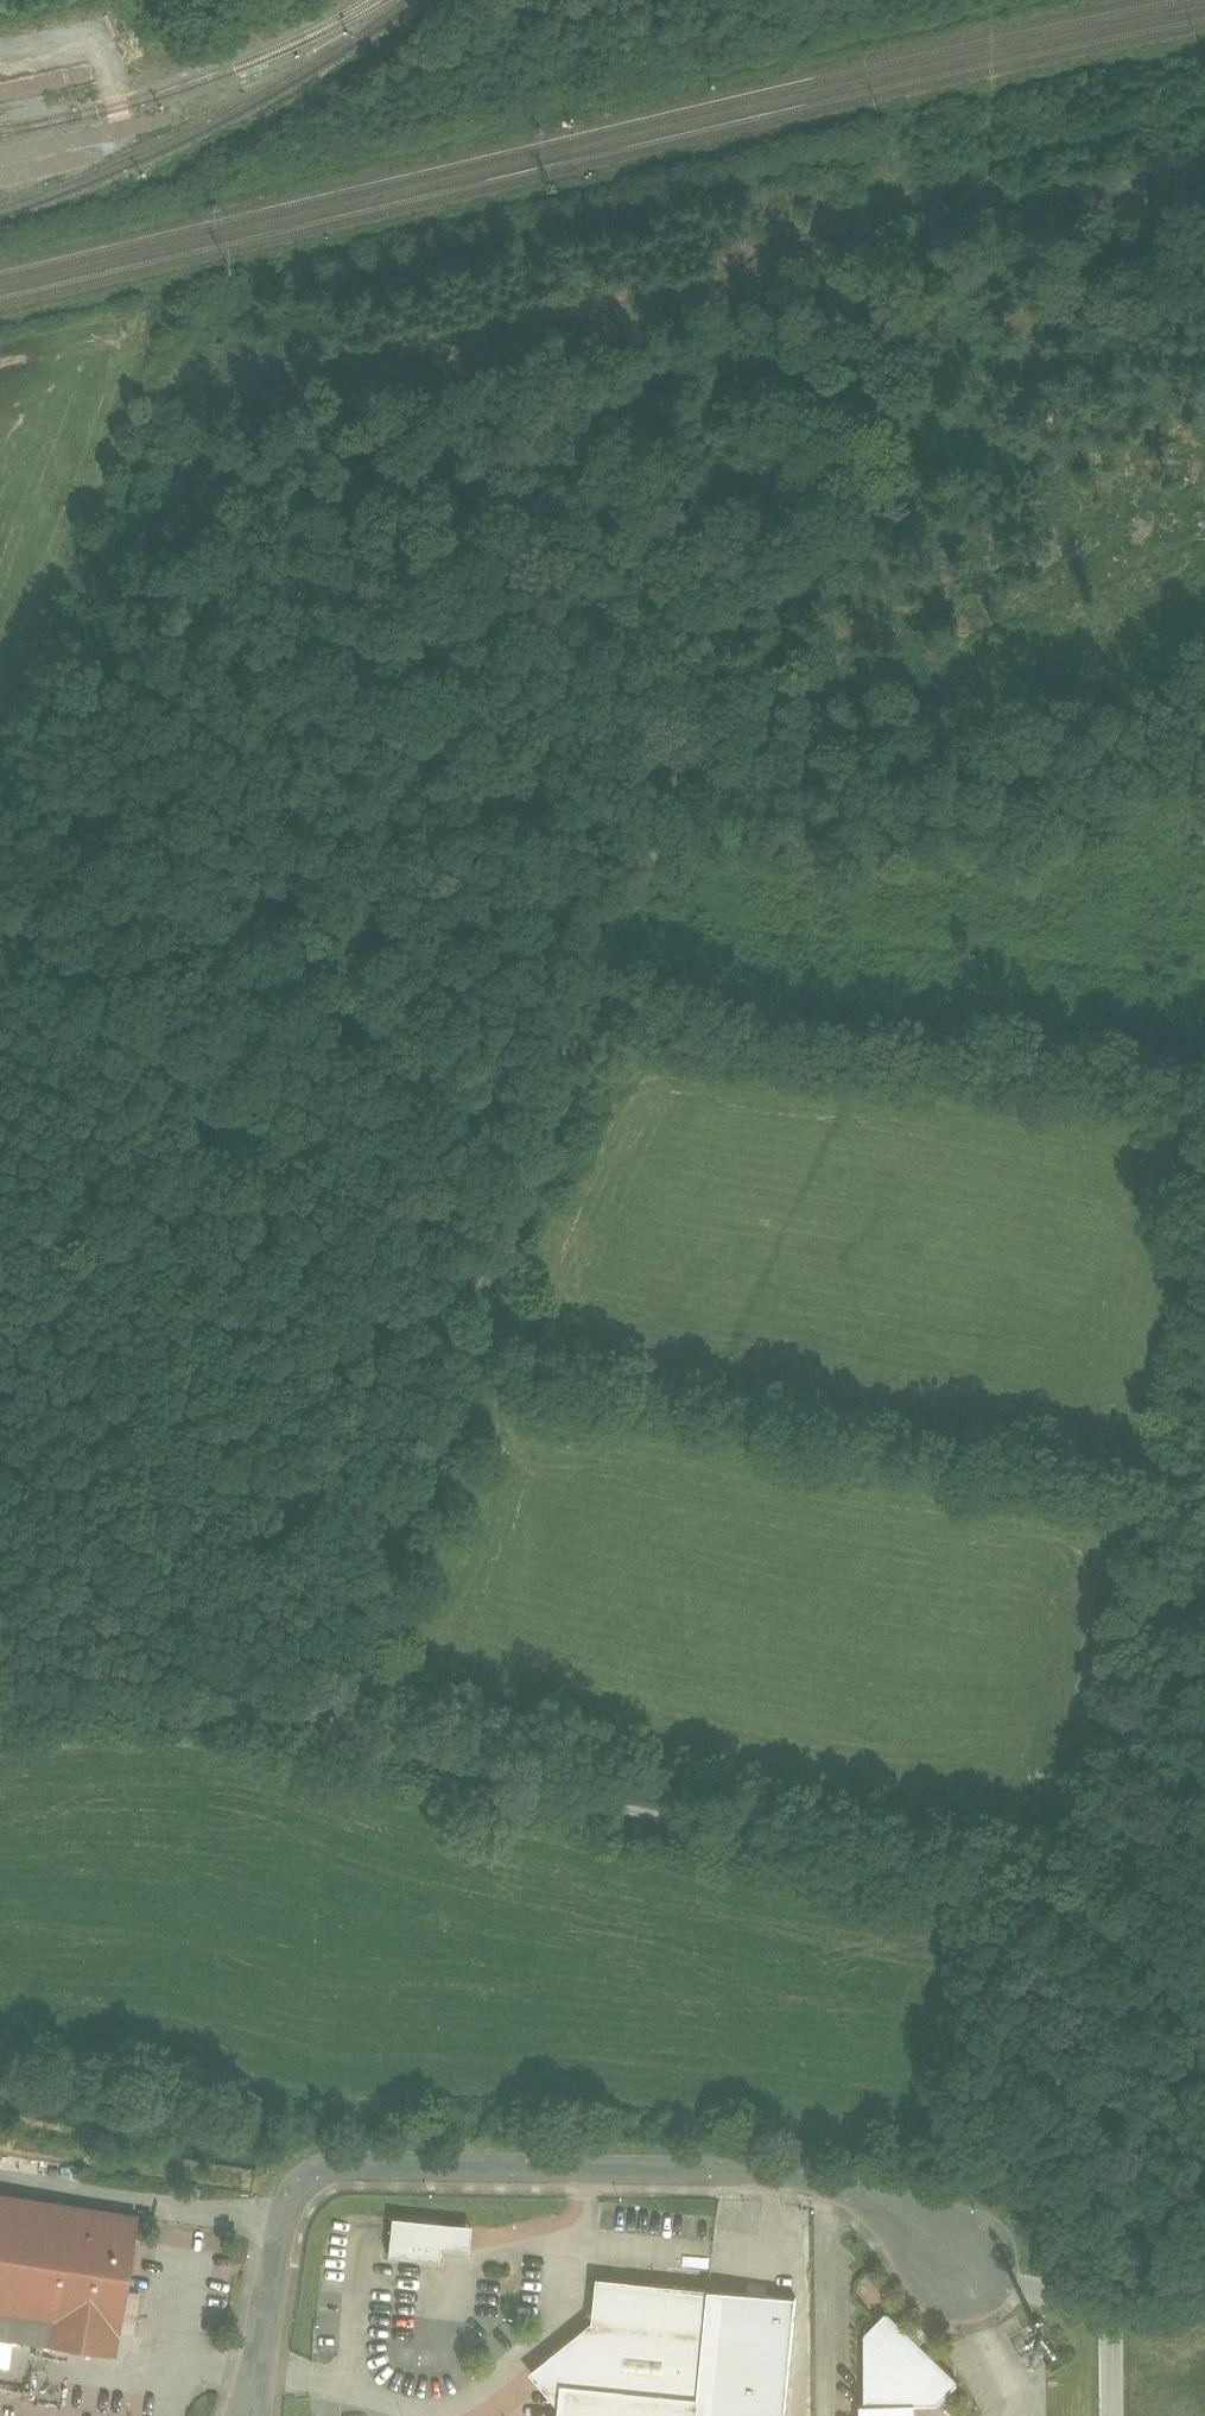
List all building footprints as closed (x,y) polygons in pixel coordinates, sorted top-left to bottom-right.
[(136,2214),(0,2193),(0,2318),(47,2326),(45,2344),(114,2355),(136,2214)] [(466,2220),(384,2211),(379,2259),(432,2265),(434,2246),(463,2249),(466,2220)] [(715,2392),(709,2392),(719,2285),(602,2274),(598,2319),(535,2370),(564,2405),(563,2415),(713,2415),(715,2392)] [(800,2292),(719,2285),(709,2392),(715,2392),(713,2415),(789,2415),(800,2292)] [(934,2399),(952,2382),(881,2309),(858,2332),(858,2400),(853,2400),(853,2415),(911,2415),(910,2400),(934,2400),(935,2400),(934,2399)]
